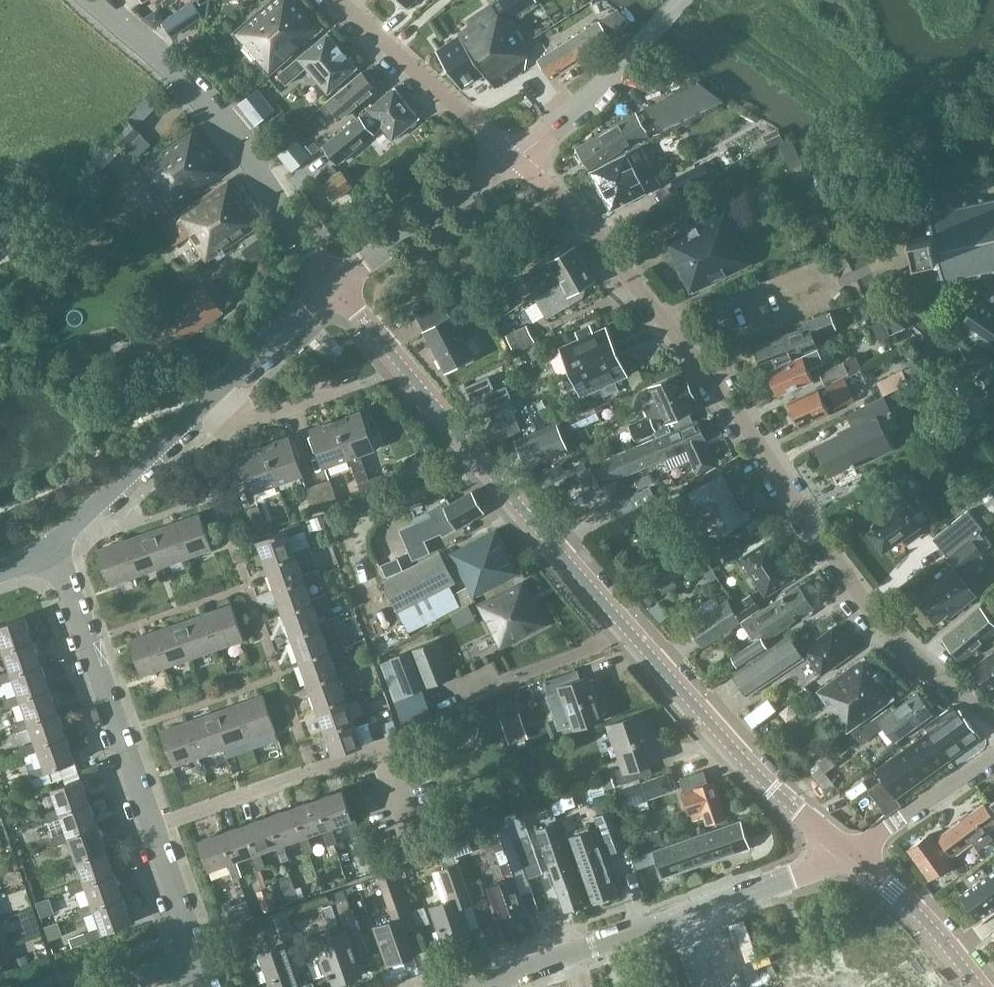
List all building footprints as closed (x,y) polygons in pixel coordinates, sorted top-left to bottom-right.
[(233,33),(269,75),(323,28),(298,0),(271,0),(233,33)] [(438,49),(463,87),(484,73),(493,88),(525,67),(528,44),(510,17),(534,1),(534,0),(499,0),(489,6),(465,22),(468,27),(458,33),(459,35),(438,49)] [(170,37),(173,35),(200,16),(191,3),(161,23),(170,37)] [(549,76),(592,48),(611,37),(600,21),(539,59),(549,76)] [(305,67),(313,76),(328,93),(357,68),(327,33),(278,75),(286,84),(305,67)] [(201,39),(194,45),(200,52),(207,46),(201,39)] [(676,62),(667,66),(672,77),(682,73),(676,62)] [(362,73),(320,107),(326,114),(333,109),(341,118),(376,89),(373,85),(374,82),(368,75),(365,75),(362,73)] [(659,134),(681,123),(723,101),(698,82),(644,108),(636,113),(577,148),(575,153),(581,164),(587,164),(590,169),(648,134),(650,139),(659,134)] [(392,139),(413,123),(419,118),(395,87),(324,145),(339,163),(375,134),(382,127),(392,139)] [(256,90),(238,104),(254,125),(272,111),(256,90)] [(113,137),(90,162),(96,167),(99,170),(101,168),(117,151),(119,152),(123,147),(125,149),(141,134),(134,127),(127,120),(111,135),(113,137)] [(170,210),(224,173),(193,128),(140,165),(170,210)] [(294,142),(279,155),(284,162),(292,171),(307,158),(294,142)] [(611,210),(660,185),(647,159),(640,145),(626,153),(590,171),(611,210)] [(703,163),(671,180),(678,194),(710,177),(703,163)] [(333,166),(321,175),(326,181),(322,184),(334,200),(353,186),(341,170),(338,172),(333,166)] [(206,262),(259,225),(229,180),(155,231),(168,251),(188,237),(206,262)] [(903,232),(905,240),(909,259),(911,267),(912,272),(917,271),(916,266),(932,263),(932,266),(932,267),(933,270),(937,270),(939,278),(935,279),(935,283),(940,282),(940,283),(944,282),(945,287),(949,286),(948,282),(960,279),(961,283),(965,283),(964,278),(977,276),(977,280),(981,280),(981,278),(982,278),(993,276),(993,195),(992,196),(993,200),(981,203),(980,198),(976,199),(977,203),(965,206),(964,202),(960,203),(961,207),(948,210),(947,205),(944,206),(945,210),(932,213),(931,209),(928,210),(928,211),(929,214),(925,215),(926,216),(921,217),(922,221),(927,220),(928,228),(924,229),(925,233),(926,237),(910,240),(908,231),(903,232)] [(691,292),(750,263),(724,211),(665,241),(691,292)] [(536,270),(523,277),(533,294),(546,286),(576,269),(584,264),(575,247),(536,270)] [(548,289),(534,296),(546,318),(583,297),(586,285),(594,281),(586,267),(578,272),(576,269),(546,286),(548,289)] [(993,276),(982,278),(983,300),(983,301),(977,298),(957,327),(993,353),(993,292),(993,276)] [(204,286),(147,331),(164,354),(221,309),(232,300),(215,278),(204,286)] [(497,288),(483,296),(493,315),(507,307),(497,288)] [(413,310),(422,328),(424,331),(423,332),(445,372),(473,357),(451,317),(450,317),(439,296),(413,310)] [(803,329),(755,347),(763,369),(793,357),(819,347),(821,342),(819,336),(836,330),(834,324),(829,313),(828,313),(801,323),(803,329)] [(884,320),(869,326),(875,341),(890,334),(884,320)] [(579,340),(560,348),(571,372),(616,352),(606,328),(593,333),(589,325),(575,331),(579,340)] [(521,328),(506,335),(514,351),(528,344),(521,328)] [(778,395),(813,380),(808,367),(823,361),(818,349),(768,371),(778,395)] [(147,351),(131,351),(131,362),(147,361),(147,351)] [(616,352),(571,372),(581,396),(600,387),(604,396),(618,390),(614,381),(627,375),(616,352)] [(823,384),(860,368),(855,357),(819,373),(823,384)] [(883,395),(907,383),(901,370),(877,382),(883,395)] [(656,438),(692,422),(688,411),(692,409),(688,401),(693,399),(686,382),(680,385),(677,376),(651,387),(656,399),(642,405),(647,417),(630,425),(637,441),(655,433),(656,438)] [(487,377),(464,387),(471,401),(482,396),(487,408),(510,398),(505,386),(494,391),(487,377)] [(835,408),(854,398),(844,377),(826,386),(788,402),(793,413),(792,419),(794,423),(799,425),(800,427),(830,414),(828,410),(834,407),(835,408)] [(909,384),(889,396),(895,407),(915,394),(909,384)] [(510,398),(487,408),(492,420),(489,421),(497,440),(520,430),(512,412),(516,410),(510,398)] [(856,466),(892,449),(879,420),(892,414),(885,399),(849,416),(855,429),(817,446),(830,473),(855,462),(856,466)] [(360,412),(335,420),(349,458),(360,454),(373,449),(360,412)] [(527,465),(566,448),(563,439),(574,434),(567,418),(516,440),(527,465)] [(335,420),(311,429),(324,467),(349,458),(335,420)] [(654,439),(663,459),(684,449),(695,474),(716,465),(696,421),(692,422),(656,438),(654,439)] [(264,446),(277,483),(302,475),(288,437),(264,446)] [(615,480),(663,459),(654,439),(606,460),(607,462),(597,466),(596,464),(584,469),(593,490),(606,484),(606,483),(615,479),(615,480)] [(253,492),(277,483),(264,446),(239,454),(253,492)] [(561,466),(540,475),(545,485),(565,476),(561,466)] [(949,468),(924,486),(936,503),(961,485),(949,468)] [(369,480),(357,484),(362,496),(363,496),(396,484),(396,483),(391,471),(369,480)] [(906,544),(921,533),(917,526),(927,519),(898,479),(881,491),(893,508),(872,524),(875,528),(870,532),(883,550),(901,537),(906,544)] [(317,484),(326,509),(338,505),(329,480),(317,484)] [(565,482),(557,485),(560,493),(568,489),(565,482)] [(720,493),(714,482),(684,499),(697,522),(707,517),(715,533),(742,518),(727,489),(720,493)] [(314,513),(326,509),(317,484),(305,488),(314,513)] [(618,519),(655,500),(649,488),(624,500),(627,505),(614,511),(618,519)] [(416,524),(401,531),(414,559),(429,552),(424,540),(440,532),(443,536),(483,513),(471,492),(449,504),(447,501),(442,503),(428,512),(431,517),(416,524)] [(651,533),(665,526),(662,521),(682,511),(676,498),(642,515),(651,533)] [(255,534),(267,530),(258,505),(246,509),(255,534)] [(967,510),(932,539),(947,558),(982,529),(967,510)] [(173,523),(186,558),(212,549),(199,514),(173,523)] [(321,515),(306,520),(311,532),(326,526),(321,515)] [(160,567),(186,558),(173,523),(148,532),(160,567)] [(257,541),(266,565),(295,554),(289,536),(303,531),(300,523),(284,529),(285,531),(257,541)] [(473,597),(519,573),(496,529),(450,553),(473,597)] [(135,576),(160,567),(148,532),(123,541),(135,576)] [(765,596),(794,578),(769,540),(740,558),(765,596)] [(109,585),(135,576),(123,541),(96,550),(109,585)] [(972,541),(952,557),(962,568),(981,552),(972,541)] [(266,565),(274,588),(274,589),(303,578),(297,561),(312,556),(309,546),(294,552),(295,554),(295,555),(266,565)] [(384,580),(377,584),(380,589),(385,587),(398,612),(408,632),(460,606),(454,594),(449,585),(454,583),(439,552),(384,580)] [(384,578),(400,571),(394,558),(379,565),(384,578)] [(700,559),(682,570),(687,578),(705,567),(700,559)] [(950,614),(976,593),(954,569),(917,600),(935,622),(948,611),(950,614)] [(274,589),(283,612),(312,602),(311,599),(305,584),(320,579),(317,571),(302,576),(303,578),(274,589)] [(672,578),(660,586),(664,593),(676,585),(672,578)] [(523,581),(477,605),(499,648),(546,625),(523,581)] [(767,639),(814,608),(799,586),(752,617),(767,639)] [(649,590),(641,596),(648,604),(656,598),(649,590)] [(282,612),(291,636),(320,626),(319,623),(314,608),(329,603),(326,594),(311,599),(312,602),(283,612),(282,612)] [(731,605),(741,621),(760,609),(750,594),(731,605)] [(741,621),(731,605),(728,600),(689,625),(703,646),(741,621)] [(205,614),(217,649),(243,640),(231,605),(205,614)] [(962,661),(993,634),(993,623),(980,607),(943,638),(962,661)] [(192,658),(217,649),(205,614),(180,623),(192,658)] [(0,648),(0,658),(5,656),(4,652),(33,642),(25,618),(0,626),(0,641),(2,647),(0,648)] [(291,636),(299,660),(328,650),(327,647),(322,632),(337,626),(334,618),(319,623),(320,626),(291,636)] [(167,667),(192,658),(180,623),(154,632),(167,667)] [(768,649),(738,669),(732,673),(747,695),(806,653),(821,675),(851,654),(832,628),(799,652),(788,635),(768,649)] [(141,676),(167,667),(154,632),(128,641),(141,676)] [(738,669),(768,649),(761,638),(731,657),(738,669)] [(436,640),(412,649),(427,688),(451,679),(436,640)] [(0,675),(0,684),(14,680),(12,676),(42,666),(33,642),(4,652),(5,656),(11,671),(0,675)] [(299,660),(308,684),(337,673),(331,656),(346,650),(343,642),(327,647),(328,650),(299,660)] [(410,650),(392,657),(406,696),(425,689),(410,650)] [(971,667),(989,694),(993,690),(993,652),(971,667)] [(847,732),(894,698),(864,657),(818,691),(847,732)] [(19,695),(3,701),(5,706),(6,709),(22,703),(21,700),(50,690),(42,666),(12,676),(14,680),(19,695)] [(308,684),(316,708),(346,697),(345,694),(339,680),(354,674),(351,666),(336,671),(337,673),(308,684)] [(571,673),(547,681),(552,696),(550,697),(562,731),(602,717),(590,681),(575,686),(571,673)] [(316,708),(324,731),(354,721),(353,718),(347,703),(363,698),(359,689),(345,694),(346,697),(316,708)] [(27,719),(12,724),(14,729),(15,733),(30,727),(29,724),(58,714),(50,690),(21,700),(22,703),(27,719)] [(808,693),(794,703),(802,715),(817,705),(808,693)] [(932,714),(917,693),(896,708),(894,704),(853,733),(860,743),(884,726),(895,741),(932,714)] [(237,704),(249,740),(275,730),(263,695),(237,704)] [(224,748),(249,740),(237,704),(212,713),(224,748)] [(917,739),(938,767),(980,737),(959,710),(958,711),(952,707),(924,727),(928,732),(917,739)] [(199,757),(224,748),(212,713),(186,722),(199,757)] [(324,731),(333,756),(362,745),(356,727),(372,721),(368,713),(353,718),(354,721),(324,731)] [(36,743),(20,748),(22,753),(23,757),(39,751),(37,748),(67,738),(58,714),(29,724),(30,727),(36,743)] [(516,716),(499,722),(507,745),(524,739),(516,716)] [(621,785),(645,776),(652,774),(647,760),(655,757),(641,719),(610,730),(623,767),(616,770),(621,785)] [(394,721),(383,725),(387,737),(393,735),(398,733),(394,721)] [(172,767),(199,757),(186,722),(160,731),(172,767)] [(44,766),(29,772),(34,787),(63,777),(77,772),(74,762),(75,761),(67,738),(37,748),(39,751),(44,766)] [(896,798),(938,767),(917,739),(875,769),(896,798)] [(834,748),(827,753),(835,764),(842,759),(834,748)] [(830,796),(838,790),(825,773),(835,764),(827,753),(808,767),(830,796)] [(708,784),(706,778),(703,770),(679,778),(684,793),(681,794),(688,814),(690,814),(692,821),(704,817),(707,824),(726,817),(713,782),(708,784)] [(59,808),(43,813),(45,819),(46,823),(62,817),(61,814),(90,803),(81,779),(80,780),(77,772),(63,777),(65,785),(53,789),(59,808)] [(612,778),(604,781),(607,789),(615,786),(612,778)] [(641,782),(619,790),(626,808),(647,800),(641,782)] [(352,819),(342,791),(318,799),(329,828),(331,827),(346,822),(352,838),(360,835),(355,819),(352,819)] [(329,828),(318,799),(295,807),(305,836),(307,835),(322,830),(328,846),(334,844),(337,843),(331,827),(329,828)] [(561,800),(551,804),(555,815),(565,811),(561,800)] [(62,817),(46,823),(54,847),(70,841),(69,838),(98,827),(90,803),(61,814),(62,817)] [(971,842),(977,850),(992,839),(986,831),(993,825),(993,819),(987,810),(983,805),(939,837),(952,856),(971,842)] [(313,851),(307,835),(305,836),(295,807),(271,816),(281,845),(284,844),(299,838),(304,854),(313,851)] [(612,809),(594,816),(608,853),(627,846),(612,809)] [(516,814),(505,818),(508,826),(509,828),(520,825),(516,814)] [(271,816),(247,824),(257,853),(260,852),(274,847),(280,863),(289,859),(284,844),(281,845),(271,816)] [(662,877),(748,848),(739,822),(654,852),(662,877)] [(564,912),(586,904),(557,823),(536,830),(564,912)] [(223,832),(233,861),(236,861),(251,855),(256,871),(265,868),(260,852),(257,853),(247,824),(223,832)] [(496,830),(469,840),(473,850),(500,840),(510,871),(523,866),(513,840),(510,832),(509,828),(508,826),(507,826),(496,830)] [(61,861),(60,861),(62,867),(63,870),(78,865),(77,861),(106,851),(98,827),(69,838),(70,841),(75,856),(61,861)] [(591,902),(617,893),(595,829),(569,838),(591,902)] [(241,876),(236,861),(233,861),(223,832),(198,841),(209,870),(227,864),(233,879),(241,876)] [(513,840),(523,866),(538,861),(529,834),(513,840)] [(929,880),(951,864),(930,834),(907,850),(929,880)] [(642,839),(630,843),(633,852),(645,848),(642,839)] [(334,844),(328,846),(332,856),(337,854),(334,844)] [(84,879),(68,885),(70,890),(71,894),(87,888),(85,885),(115,875),(106,851),(77,861),(78,865),(84,879)] [(409,862),(398,866),(402,877),(413,873),(409,862)] [(445,945),(471,936),(461,906),(473,902),(459,863),(443,868),(454,899),(431,907),(445,945)] [(389,908),(392,918),(392,919),(374,926),(388,965),(414,956),(406,931),(417,928),(397,870),(378,878),(389,908)] [(91,903),(76,909),(78,914),(79,918),(95,912),(94,909),(123,899),(115,875),(85,885),(87,888),(91,903)] [(987,875),(961,894),(978,918),(993,907),(993,885),(987,875)] [(514,878),(511,879),(488,887),(501,925),(528,916),(514,878)] [(295,888),(285,892),(289,904),(299,900),(295,888)] [(268,889),(257,892),(265,912),(275,909),(268,889)] [(361,974),(354,953),(365,949),(347,898),(344,890),(332,895),(344,931),(315,941),(320,956),(324,954),(335,984),(361,974)] [(50,899),(36,903),(41,917),(55,912),(50,899)] [(100,927),(70,938),(73,947),(104,936),(103,933),(132,923),(123,899),(94,909),(95,912),(100,927)] [(232,910),(223,913),(227,925),(236,922),(232,910)] [(283,940),(296,936),(287,910),(273,914),(283,940)] [(806,939),(826,986),(897,986),(901,986),(873,912),(806,939)] [(9,949),(6,943),(5,940),(0,942),(0,952),(9,949)] [(301,986),(286,945),(260,954),(271,986),(299,986),(301,986)] [(756,945),(717,959),(726,986),(764,973),(766,972),(756,945)] [(24,955),(11,960),(14,968),(27,963),(24,955)] [(726,986),(727,986),(769,986),(764,973),(726,986)]
